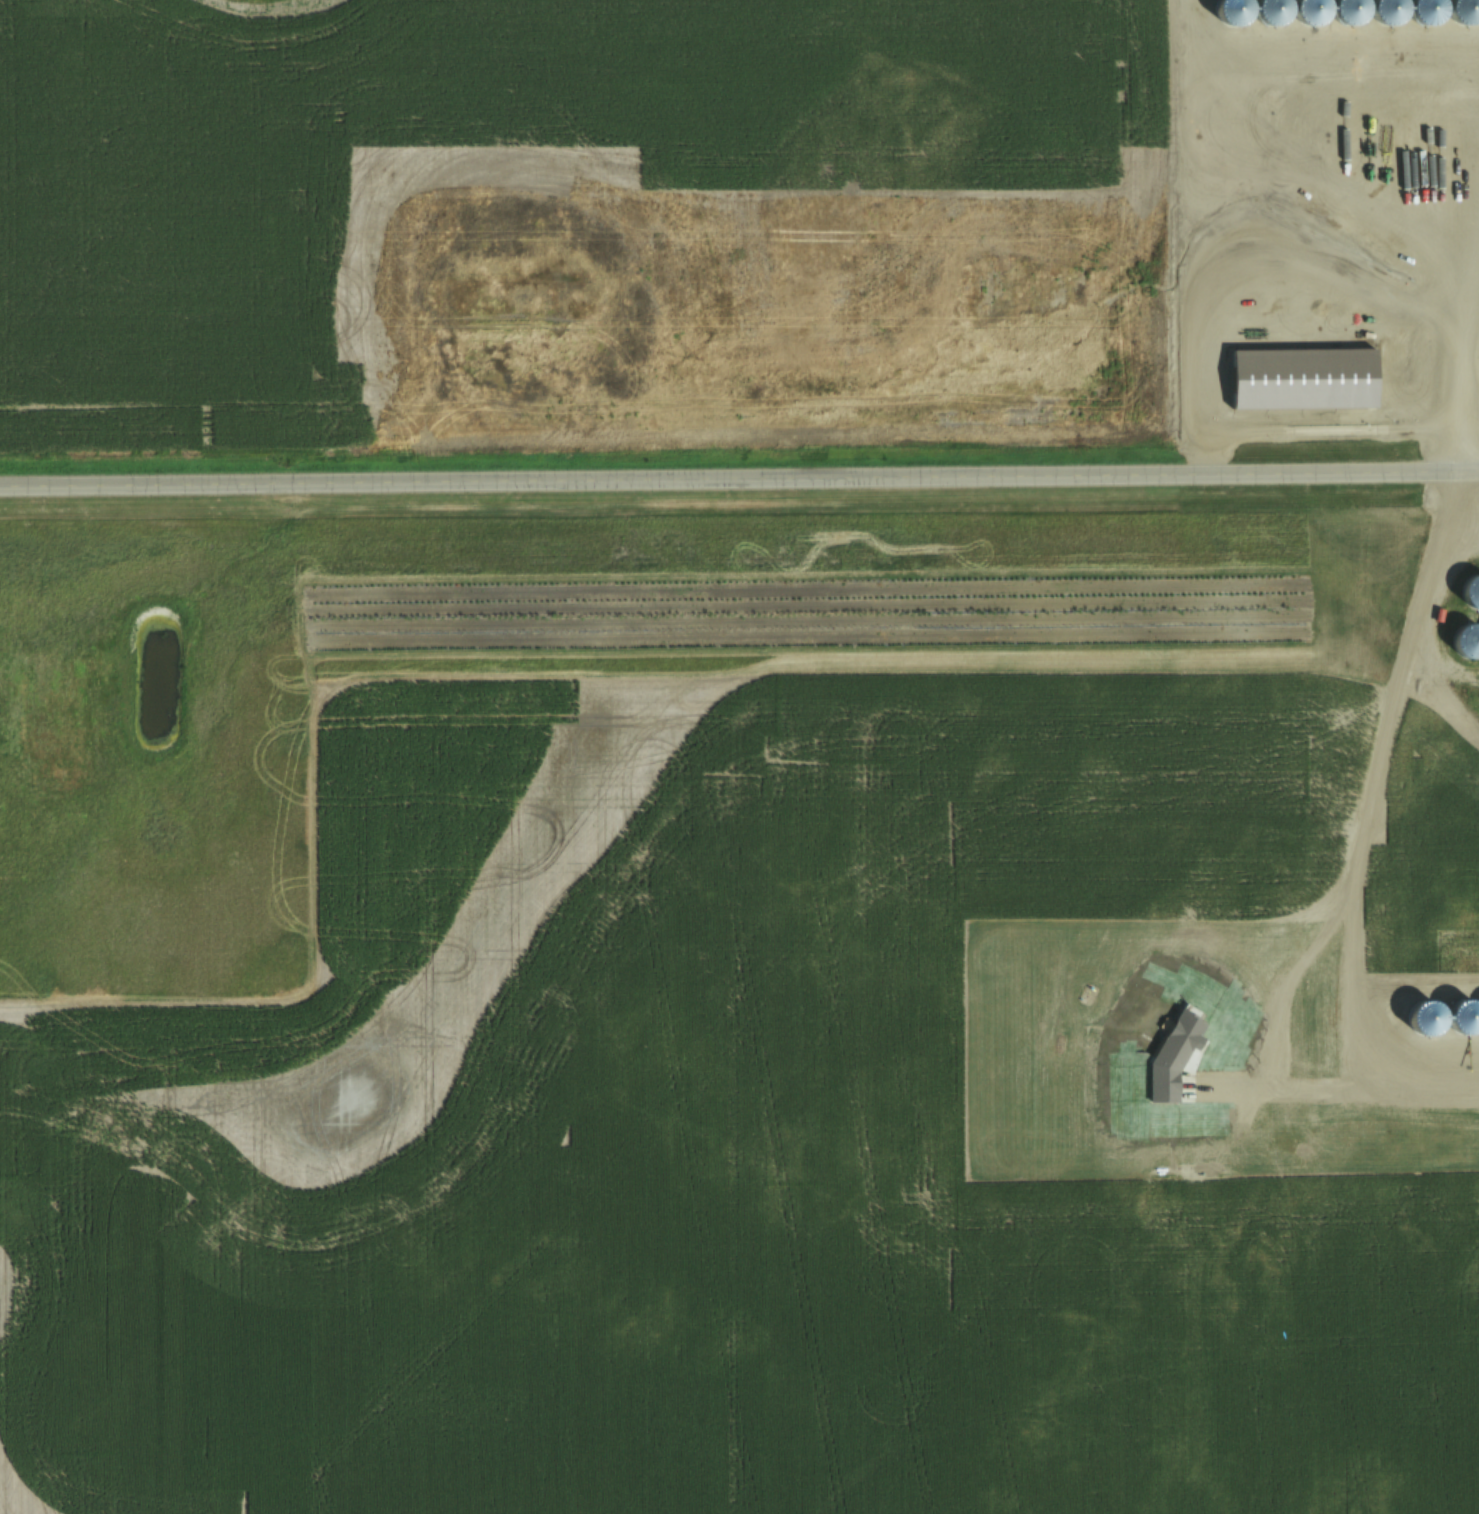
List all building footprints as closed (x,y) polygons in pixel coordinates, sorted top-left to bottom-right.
[(1464,586),(1476,607),(1478,605),(1478,577),(1464,586)] [(1478,653),(1478,625),(1467,620),(1455,648),(1477,658),(1478,653)]
